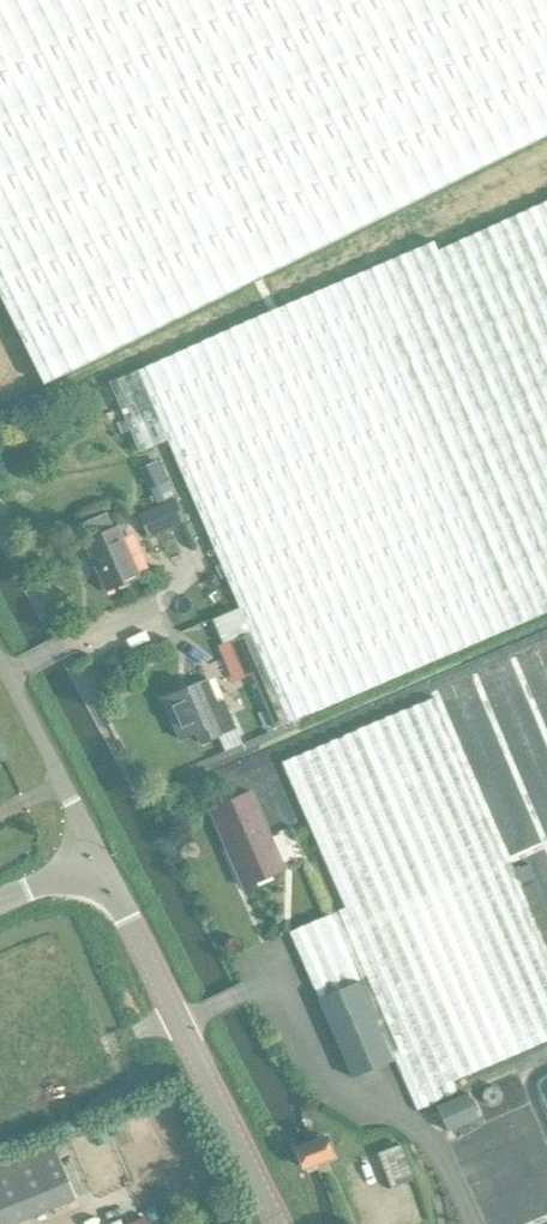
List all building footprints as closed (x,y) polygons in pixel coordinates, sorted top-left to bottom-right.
[(0,27),(0,294),(45,383),(546,134),(546,0),(54,0),(0,27)] [(54,0),(0,0),(0,27),(54,0)] [(108,380),(137,449),(166,437),(220,564),(215,566),(220,578),(225,576),(249,633),(235,639),(230,641),(239,662),(245,677),(251,674),(273,727),(400,673),(415,667),(546,611),(546,202),(437,250),(433,241),(362,272),(136,368),(108,380)] [(97,414),(100,420),(108,425),(114,422),(117,415),(115,409),(107,405),(100,407),(97,414)] [(184,522),(167,482),(150,489),(158,507),(139,515),(149,537),(184,522)] [(112,515),(84,527),(89,539),(85,541),(107,591),(139,577),(112,515)] [(224,700),(219,702),(209,679),(162,699),(179,738),(195,732),(200,744),(222,735),(222,734),(236,728),(224,700)] [(416,1110),(458,1092),(453,1081),(546,1040),(546,960),(505,863),(433,697),(282,762),(344,907),(289,932),(353,1078),(395,1060),(416,1110)] [(251,791),(211,809),(245,887),(285,869),(251,791)] [(468,1093),(437,1106),(447,1132),(479,1118),(468,1093)] [(315,1164),(334,1157),(326,1136),(312,1142),(305,1144),(300,1146),(297,1147),(304,1168),(308,1166),(312,1165),(315,1164)] [(391,1186),(412,1178),(400,1145),(378,1153),(391,1186)] [(76,1197),(58,1153),(0,1177),(0,1223),(12,1223),(76,1197)]
